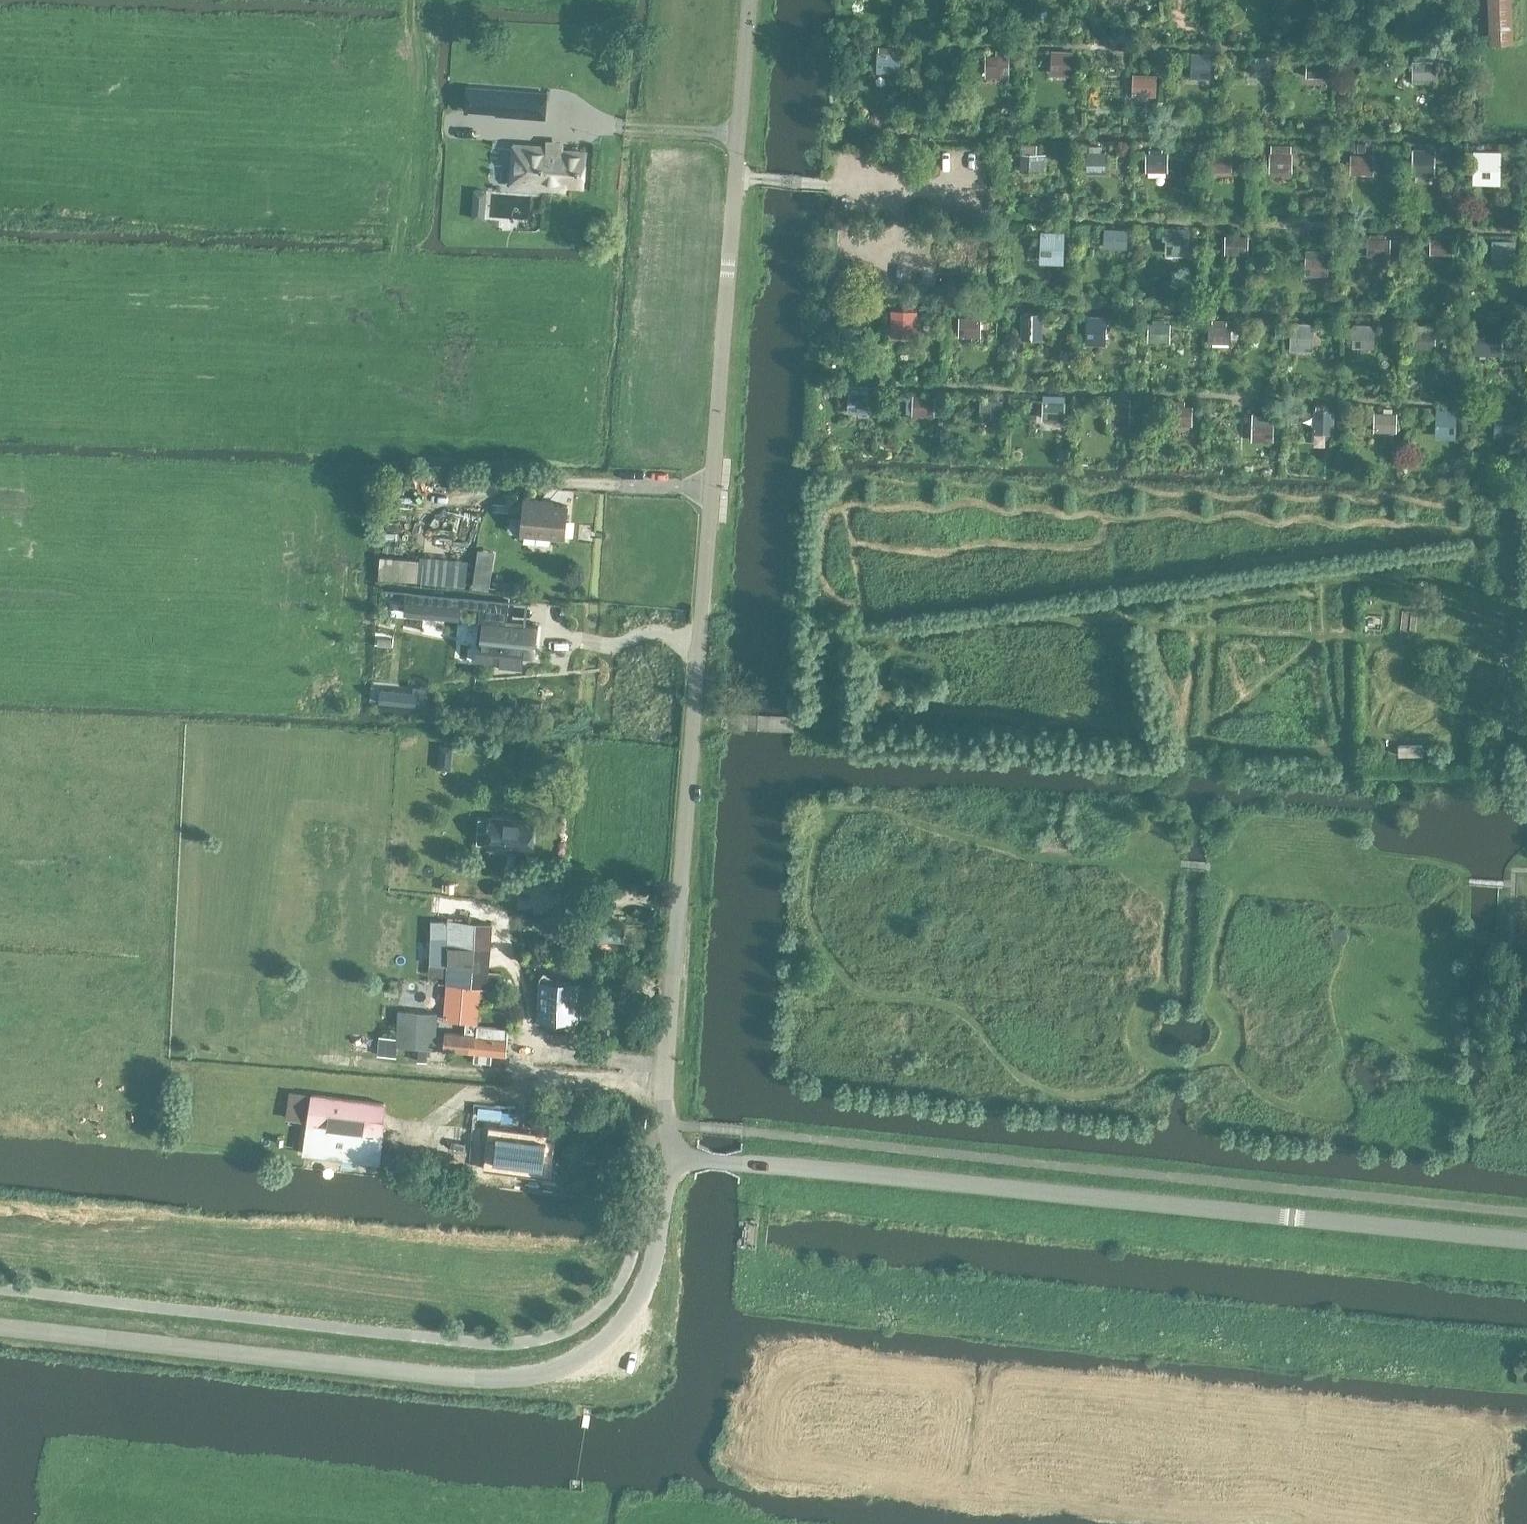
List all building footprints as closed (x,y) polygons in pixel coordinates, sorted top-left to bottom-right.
[(1493,49),(1516,48),(1515,0),(1492,0),(1493,49)] [(879,49),(879,75),(900,75),(900,49),(879,49)] [(1052,53),(1052,80),(1073,80),(1073,54),(1052,53)] [(1211,55),(1190,55),(1190,75),(1211,75),(1211,55)] [(1246,57),(1246,81),(1275,81),(1275,57),(1246,57)] [(985,58),(985,82),(1014,82),(1014,58),(985,58)] [(1329,59),(1307,59),(1307,78),(1329,78),(1329,59)] [(1416,62),(1416,86),(1446,86),(1446,62),(1416,62)] [(1122,75),(1122,100),(1153,101),(1154,76),(1122,75)] [(545,119),(547,93),(546,93),(500,90),(500,89),(499,89),(497,115),(498,115),(544,118),(544,119),(545,119)] [(586,152),(525,147),(523,164),(514,163),(512,185),(565,189),(566,184),(584,185),(586,152)] [(1208,149),(1207,171),(1233,172),(1234,150),(1208,149)] [(1414,149),(1413,176),(1434,176),(1435,150),(1414,149)] [(1086,151),(1086,174),(1107,174),(1107,151),(1086,151)] [(1270,152),(1270,170),(1291,170),(1292,153),(1270,152)] [(1020,153),(1020,171),(1045,172),(1046,154),(1020,153)] [(1147,153),(1146,170),(1167,171),(1168,153),(1147,153)] [(1351,154),(1350,171),(1372,172),(1372,155),(1351,154)] [(1473,158),(1473,182),(1500,182),(1500,158),(1473,158)] [(472,208),(471,219),(486,220),(486,209),(472,208)] [(1102,227),(1102,251),(1132,251),(1132,227),(1102,227)] [(1166,240),(1166,256),(1188,257),(1190,229),(1163,228),(1163,238),(1166,240)] [(1042,230),(1042,260),(1065,261),(1066,231),(1042,230)] [(1393,235),(1367,234),(1366,263),(1392,263),(1393,235)] [(1247,254),(1248,236),(1226,235),(1225,253),(1247,254)] [(1431,236),(1430,252),(1453,253),(1454,237),(1431,236)] [(1493,239),(1493,258),(1515,258),(1516,240),(1493,239)] [(1329,256),(1305,256),(1304,275),(1329,276),(1329,256)] [(1022,314),(1021,336),(1046,337),(1047,315),(1022,314)] [(959,316),(958,339),(983,339),(984,317),(959,316)] [(1088,316),(1088,346),(1107,346),(1107,316),(1088,316)] [(891,317),(891,339),(915,340),(916,318),(891,317)] [(1208,321),(1208,344),(1232,344),(1233,322),(1208,321)] [(1174,323),(1153,323),(1153,349),(1174,349),(1174,323)] [(1314,323),(1292,323),(1292,349),(1314,349),(1314,323)] [(1374,323),(1353,323),(1353,349),(1374,349),(1374,323)] [(1436,330),(1415,330),(1415,350),(1436,350),(1436,330)] [(1511,330),(1476,330),(1476,357),(1511,357),(1511,330)] [(851,395),(850,420),(871,420),(871,396),(851,395)] [(942,423),(942,396),(916,396),(916,423),(942,423)] [(1129,397),(1108,397),(1108,424),(1129,424),(1129,397)] [(980,399),(979,421),(1004,422),(1005,399),(980,399)] [(1040,399),(1040,421),(1069,421),(1069,399),(1040,399)] [(1174,404),(1174,433),(1205,433),(1205,404),(1174,404)] [(1309,410),(1309,431),(1339,432),(1340,410),(1309,410)] [(1273,411),(1251,411),(1251,438),(1273,438),(1273,411)] [(1396,411),(1374,411),(1374,431),(1396,431),(1396,411)] [(1436,412),(1436,437),(1467,437),(1467,412),(1436,412)] [(1516,417),(1494,417),(1494,437),(1516,437),(1516,417)] [(525,498),(522,533),(565,537),(568,505),(546,503),(541,499),(525,498)] [(419,581),(421,559),(381,557),(380,579),(419,581)] [(384,587),(384,589),(411,592),(408,614),(424,615),(424,616),(445,618),(460,620),(460,618),(459,618),(459,612),(460,612),(461,605),(482,607),(477,659),(476,659),(476,661),(494,662),(495,657),(500,658),(499,668),(523,670),(523,669),(522,669),(523,658),(535,659),(535,657),(532,657),(532,653),(533,653),(534,642),(533,642),(535,627),(538,628),(538,626),(526,625),(514,624),(514,626),(506,626),(509,600),(384,587)] [(440,745),(439,758),(452,759),(453,746),(440,745)] [(489,847),(532,851),(534,820),(492,817),(489,847)] [(539,981),(538,1019),(578,1020),(580,983),(539,981)] [(420,984),(418,1002),(467,1005),(465,1021),(448,1020),(446,1045),(464,1046),(463,1054),(481,1055),(482,1047),(499,1049),(501,1024),(471,1022),(473,1006),(509,1009),(510,991),(420,984)] [(380,1036),(378,1054),(395,1056),(397,1046),(397,1038),(380,1036)] [(313,1094),(311,1104),(304,1153),(380,1162),(382,1141),(379,1141),(380,1133),(383,1133),(385,1103),(313,1094)] [(481,1129),(476,1173),(505,1176),(505,1168),(537,1172),(541,1136),(481,1129)]
